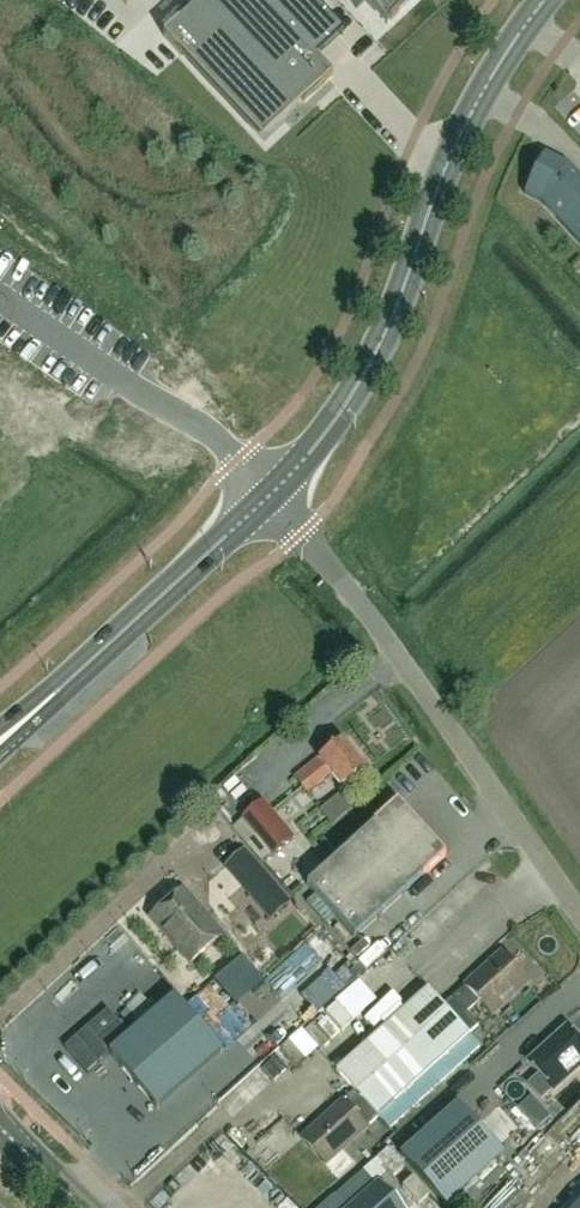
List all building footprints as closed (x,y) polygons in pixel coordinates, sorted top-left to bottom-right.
[(164,37),(180,55),(182,53),(247,123),(289,84),(298,92),(296,94),(304,103),(333,77),(316,59),(342,35),(310,0),(203,0),(164,37)] [(389,24),(415,0),(367,0),(389,24)] [(544,154),(548,156),(529,195),(525,193),(524,194),(540,202),(579,245),(579,176),(569,164),(545,152),(544,154)] [(307,794),(331,775),(341,788),(365,770),(342,740),(319,759),(295,778),(307,794)] [(266,795),(252,765),(234,774),(248,803),(266,795)] [(263,801),(232,828),(264,864),(293,838),(263,801)] [(446,856),(397,802),(374,824),(375,824),(307,885),(355,938),(422,877),(423,877),(446,856)] [(244,851),(225,867),(248,893),(267,877),(244,851)] [(289,904),(267,877),(248,893),(271,919),(289,904)] [(190,964),(222,936),(182,891),(151,918),(190,964)] [(467,1013),(479,1002),(492,1016),(529,983),(501,953),(465,986),(466,986),(444,1007),(427,990),(382,1030),(435,1089),(481,1048),(469,1035),(478,1026),(467,1013)] [(544,999),(551,994),(556,988),(545,976),(541,980),(533,987),(544,999)] [(174,997),(109,1054),(156,1108),(222,1051),(174,997)] [(86,1030),(64,1049),(86,1074),(108,1055),(105,1051),(126,1033),(107,1011),(86,1030)] [(526,1087),(532,1094),(539,1101),(545,1095),(551,1090),(553,1091),(572,1074),(579,1067),(579,1044),(579,1042),(566,1028),(547,1045),(527,1063),(533,1069),(539,1075),(532,1081),(526,1087)] [(337,1071),(355,1089),(301,1139),(325,1166),(337,1179),(355,1162),(344,1149),(367,1128),(378,1118),(389,1130),(435,1089),(382,1030),(337,1071)] [(263,1069),(273,1080),(286,1069),(276,1057),(263,1069)] [(512,1093),(490,1060),(474,1071),(493,1100),(502,1094),(504,1098),(512,1093)] [(429,1130),(400,1156),(423,1181),(446,1206),(474,1180),(503,1154),(480,1129),(458,1104),(429,1130)] [(556,1123),(546,1112),(532,1124),(542,1135),(556,1123)] [(388,1150),(378,1159),(394,1177),(404,1167),(388,1150)] [(429,1195),(413,1177),(403,1187),(418,1205),(429,1195)] [(379,1182),(349,1207),(401,1207),(379,1182)]
